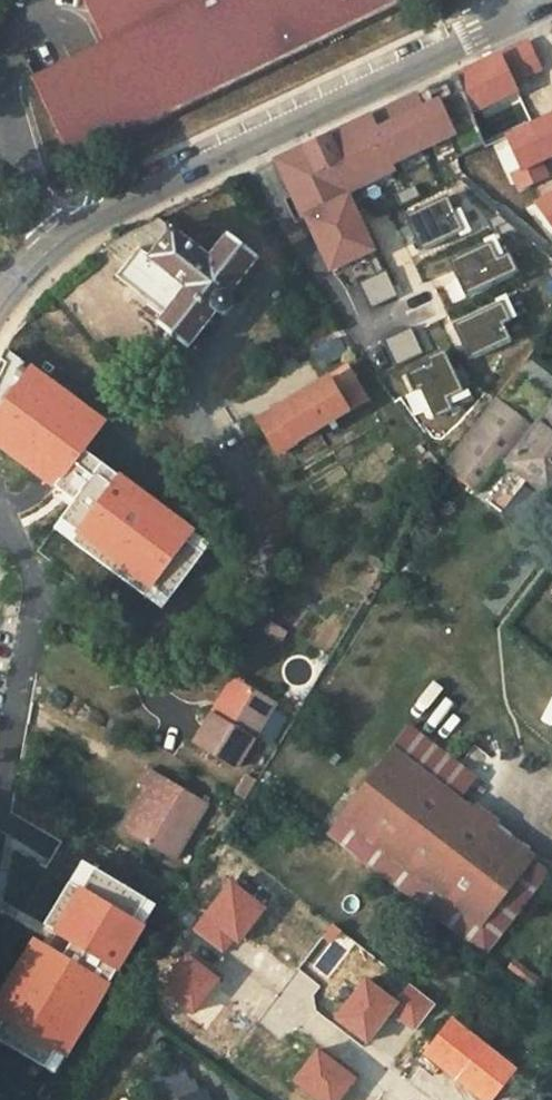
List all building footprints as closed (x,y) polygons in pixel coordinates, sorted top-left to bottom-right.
[(72,162),(401,3),(400,0),(83,0),(103,42),(31,77),(72,162)] [(503,65),(511,83),(536,71),(529,54),(503,65)] [(500,58),(459,76),(474,113),(516,94),(511,83),(503,65),(500,58)] [(309,215),(335,268),(362,255),(372,250),(377,248),(359,213),(332,157),(339,154),(355,187),(397,167),(394,160),(456,130),(440,97),(423,105),(417,93),(371,115),(279,160),(295,195),(305,190),(316,212),(309,215)] [(516,167),(506,171),(514,190),(542,178),(534,159),(551,151),(551,113),(502,135),(516,167)] [(332,157),(359,213),(366,209),(355,187),(339,154),(332,157)] [(417,197),(412,187),(396,195),(401,205),(417,197)] [(305,190),(295,195),(293,196),(303,218),(309,215),(316,212),(305,190)] [(534,201),(551,224),(551,194),(534,201)] [(446,211),(439,196),(399,215),(414,248),(449,231),(454,228),(446,211)] [(454,228),(449,231),(452,236),(464,230),(453,207),(446,211),(454,228)] [(109,243),(103,247),(126,264),(140,247),(151,256),(172,229),(158,217),(136,227),(109,243)] [(229,295),(258,259),(227,235),(209,257),(172,229),(151,256),(140,247),(126,264),(117,276),(165,314),(158,323),(189,347),(217,311),(220,313),(229,313),(234,306),(232,298),(229,295)] [(489,257),(497,253),(488,234),(475,239),(478,244),(482,242),(489,257)] [(444,260),(459,293),(509,269),(501,251),(497,253),(489,257),(482,242),(478,244),(444,260)] [(373,276),(382,271),(372,250),(362,255),(373,276)] [(393,293),(382,271),(373,276),(360,282),(371,304),(393,293)] [(507,338),(499,322),(513,316),(503,297),(449,324),(458,343),(463,340),(471,356),(507,338)] [(421,350),(410,327),(388,338),(399,361),(421,350)] [(335,331),(313,344),(326,365),(348,352),(335,331)] [(463,340),(458,343),(466,358),(471,356),(463,340)] [(426,365),(444,356),(441,351),(423,360),(426,365)] [(159,608),(210,540),(104,461),(83,445),(99,423),(5,353),(0,363),(0,446),(75,502),(54,529),(159,608)] [(451,372),(444,356),(426,365),(404,376),(412,393),(418,390),(430,415),(465,398),(458,384),(466,380),(460,368),(451,372)] [(443,464),(477,490),(502,459),(528,479),(549,495),(551,491),(551,398),(532,383),(541,370),(542,369),(526,357),(443,464)] [(347,365),(257,420),(277,454),(328,422),(332,429),(338,425),(333,419),(367,398),(347,365)] [(532,383),(551,398),(551,379),(541,370),(532,383)] [(418,390),(412,393),(425,418),(430,415),(418,390)] [(502,459),(477,490),(501,510),(528,479),(502,459)] [(441,468),(424,497),(435,503),(451,474),(441,468)] [(280,643),(287,631),(270,620),(263,632),(280,643)] [(234,677),(213,713),(218,717),(240,681),(234,677)] [(213,713),(195,743),(236,768),(275,702),(240,681),(218,717),(213,713)] [(472,811),(392,749),(341,816),(482,924),(533,858),(493,827),(472,811)] [(174,860),(208,803),(151,768),(141,785),(146,788),(151,791),(126,832),(174,860)] [(248,775),(237,795),(245,800),(257,781),(248,775)] [(126,832),(151,791),(146,788),(121,829),(126,832)] [(496,822),(476,807),(472,811),(493,827),(496,822)] [(39,942),(0,1005),(0,1042),(54,1075),(159,903),(88,860),(47,927),(76,944),(67,959),(39,942)] [(237,942),(264,906),(230,881),(193,929),(222,951),(232,938),(237,942)] [(226,981),(196,958),(170,991),(200,1014),(226,981)] [(514,960),(505,972),(534,994),(543,982),(514,960)] [(414,987),(404,1000),(377,979),(348,1015),(380,1040),(401,1013),(418,1027),(436,1004),(414,987)] [(514,1068),(453,1019),(425,1054),(483,1099),(488,1099),(514,1068)] [(321,1050),(295,1082),(318,1099),(341,1099),(357,1079),(321,1050)] [(155,1096),(156,1099),(181,1099),(197,1094),(192,1081),(155,1096)] [(203,1092),(197,1094),(181,1099),(206,1099),(203,1092)]
